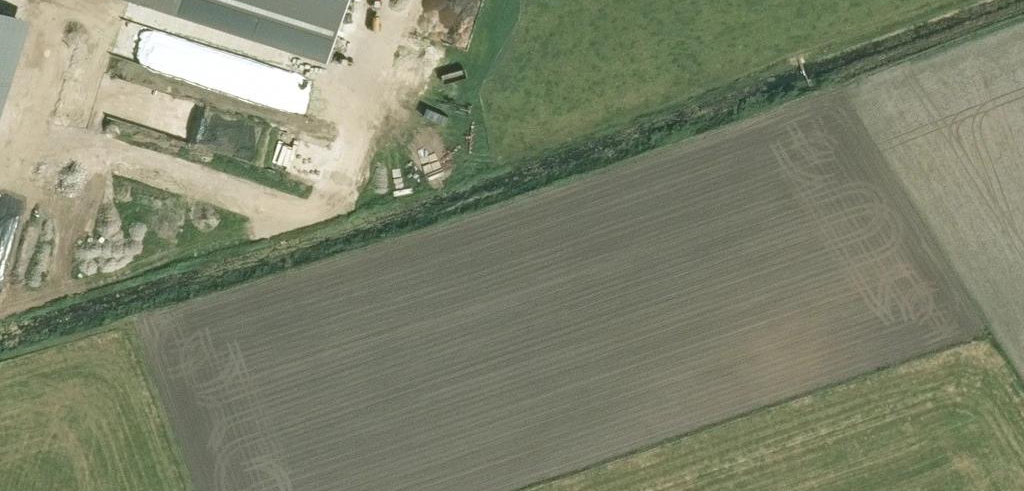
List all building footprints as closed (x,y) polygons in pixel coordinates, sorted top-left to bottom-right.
[(176,15),(325,63),(346,0),(131,0),(176,15)] [(13,13),(0,9),(0,53),(13,13)]
